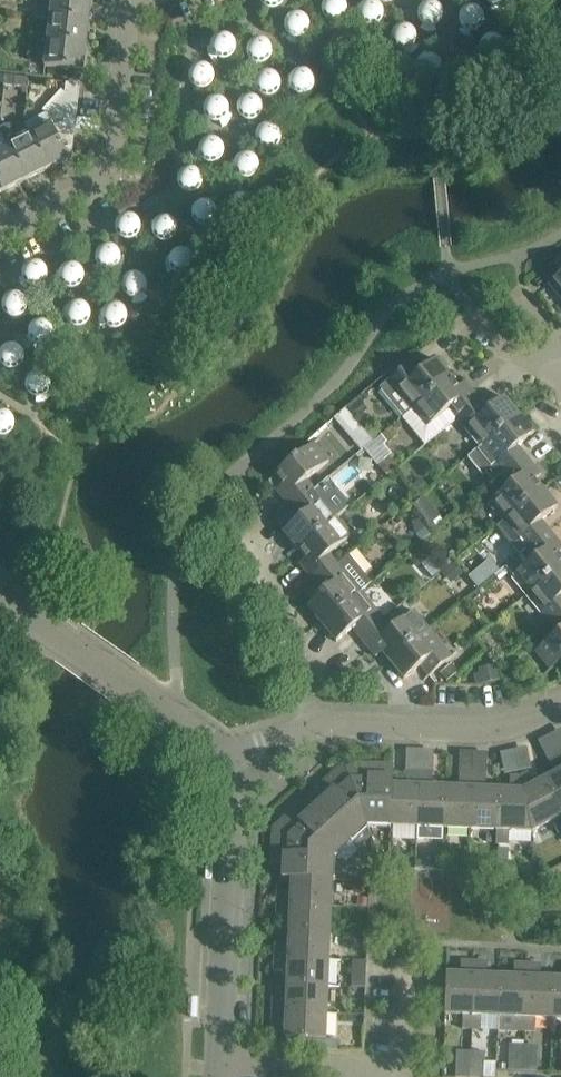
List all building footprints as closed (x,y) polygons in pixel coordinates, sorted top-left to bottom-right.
[(88,23),(91,0),(52,0),(50,18),(88,23)] [(259,1),(259,2),(260,3),(260,4),(261,5),(261,6),(262,7),(263,8),(264,8),(264,9),(265,10),(266,10),(268,11),(269,11),(270,11),(271,11),(272,11),(273,11),(274,11),(275,11),(276,10),(278,10),(279,9),(280,8),(281,7),(284,9),(284,8),(285,7),(286,6),(287,5),(287,4),(287,2),(288,1),(288,0),(259,0),(259,1)] [(318,10),(318,12),(318,13),(319,14),(319,16),(322,15),(322,16),(323,17),(324,18),(324,19),(325,20),(326,21),(327,21),(328,22),(329,22),(330,23),(331,23),(332,24),(333,24),(334,24),(335,24),(336,24),(338,23),(339,23),(340,23),(341,22),(342,22),(342,21),(343,20),(344,19),(345,18),(346,17),(346,15),(347,14),(347,13),(347,12),(347,11),(347,10),(347,9),(347,8),(347,7),(346,6),(346,5),(345,4),(344,3),(344,2),(343,1),(342,1),(341,0),(327,0),(326,1),(325,2),(324,0),(323,0),(322,0),(321,1),(321,3),(320,4),(319,5),(319,6),(319,8),(318,9),(318,10)] [(485,1),(486,2),(486,3),(487,4),(487,5),(488,6),(489,6),(490,7),(490,8),(489,11),(490,11),(491,12),(492,13),(493,13),(495,13),(496,13),(498,14),(499,14),(500,13),(502,13),(503,13),(504,12),(505,12),(504,9),(505,9),(505,8),(506,8),(507,7),(508,6),(508,5),(509,4),(509,3),(510,3),(510,1),(511,0),(485,0),(485,1)] [(355,13),(355,14),(355,16),(355,17),(355,19),(356,20),(356,21),(359,20),(359,21),(360,22),(361,23),(361,24),(362,25),(363,25),(364,26),(365,27),(366,27),(367,27),(368,28),(369,28),(370,28),(372,28),(373,28),(374,28),(375,27),(376,27),(377,26),(378,26),(379,25),(380,24),(381,23),(382,22),(382,21),(383,20),(383,19),(383,18),(384,17),(384,16),(384,15),(384,14),(384,13),(383,12),(383,11),(383,10),(382,9),(381,8),(381,7),(380,6),(379,5),(378,4),(377,4),(376,3),(375,3),(374,3),(373,2),(372,2),(371,2),(370,2),(369,2),(368,2),(368,3),(367,3),(366,3),(365,4),(364,4),(363,5),(362,6),(361,7),(359,4),(358,6),(357,7),(356,8),(356,9),(355,10),(355,12),(355,13)] [(417,15),(417,17),(417,18),(417,19),(418,20),(418,21),(418,22),(419,23),(420,24),(420,25),(421,25),(422,26),(420,29),(421,30),(422,30),(423,31),(425,31),(426,32),(427,32),(429,32),(430,32),(431,32),(433,32),(434,32),(435,31),(437,31),(435,28),(436,27),(437,27),(438,26),(439,25),(440,25),(441,24),(441,23),(442,22),(442,21),(442,20),(443,19),(443,17),(443,16),(443,15),(443,14),(443,13),(442,12),(442,11),(441,10),(441,9),(440,8),(439,7),(438,6),(437,5),(436,5),(435,4),(434,4),(432,4),(431,3),(430,3),(429,3),(428,3),(427,4),(426,4),(425,4),(424,5),(423,5),(422,6),(421,7),(420,8),(419,9),(419,10),(418,11),(418,12),(417,13),(417,14),(417,15)] [(458,28),(457,28),(458,29),(458,30),(459,31),(460,32),(461,33),(462,34),(463,35),(464,35),(466,36),(467,36),(468,37),(469,37),(471,37),(472,37),(472,34),(473,34),(474,33),(475,33),(476,33),(477,32),(478,32),(479,31),(480,30),(481,30),(482,29),(482,28),(483,27),(483,26),(484,25),(484,24),(484,23),(484,21),(484,20),(484,19),(484,18),(484,17),(483,16),(483,15),(482,14),(482,13),(481,12),(480,11),(479,11),(478,10),(477,9),(476,9),(475,9),(474,8),(473,8),(472,8),(471,8),(470,8),(469,8),(468,9),(466,9),(465,9),(464,10),(464,11),(463,11),(462,12),(461,13),(461,14),(460,15),(460,16),(459,17),(459,18),(459,19),(459,20),(459,21),(459,22),(459,23),(459,24),(459,25),(460,26),(460,27),(458,28)] [(284,26),(284,27),(284,28),(284,29),(284,30),(285,31),(285,32),(285,33),(286,34),(287,35),(287,36),(288,37),(286,39),(287,40),(288,41),(289,42),(291,42),(292,43),(293,43),(295,43),(296,43),(297,43),(299,43),(300,43),(301,43),(303,42),(302,39),(303,39),(304,38),(305,38),(306,37),(307,36),(307,35),(308,34),(308,33),(309,32),(309,31),(310,30),(310,29),(310,28),(310,26),(310,25),(309,24),(309,23),(309,22),(308,21),(308,20),(307,19),(306,18),(305,18),(304,17),(303,16),(301,15),(300,15),(299,15),(298,15),(297,14),(296,14),(295,15),(294,15),(293,15),(292,16),(291,16),(290,17),(289,17),(288,18),(287,19),(286,20),(286,21),(285,22),(285,23),(285,24),(284,25),(284,26)] [(86,47),(88,23),(50,18),(47,43),(86,47)] [(391,38),(391,39),(391,40),(391,42),(391,43),(391,44),(392,45),(392,46),(393,47),(394,48),(395,48),(395,49),(396,50),(397,51),(398,51),(399,52),(400,52),(402,52),(403,52),(404,52),(404,55),(405,55),(407,55),(408,55),(409,54),(411,54),(412,53),(413,53),(414,52),(415,51),(416,50),(417,49),(417,47),(418,46),(415,45),(416,44),(416,43),(416,42),(417,41),(417,39),(417,38),(416,37),(416,36),(416,35),(415,34),(415,33),(414,32),(414,31),(413,30),(412,30),(411,29),(410,28),(409,28),(408,27),(407,27),(406,27),(405,27),(404,27),(403,27),(402,27),(400,27),(399,27),(398,28),(397,28),(396,29),(395,29),(395,30),(394,31),(393,32),(393,33),(392,34),(392,35),(391,36),(391,37),(391,38)] [(207,48),(207,49),(207,50),(207,52),(208,53),(208,54),(209,56),(209,57),(210,58),(211,59),(212,60),(213,61),(214,62),(216,59),(217,60),(218,61),(219,61),(220,61),(221,61),(222,62),(223,62),(224,62),(225,61),(227,61),(228,61),(229,60),(230,60),(231,59),(231,58),(232,58),(233,57),(234,56),(234,55),(235,54),(235,53),(236,52),(236,51),(236,50),(236,49),(236,47),(236,46),(235,45),(235,44),(235,43),(234,42),(233,41),(233,40),(232,39),(231,39),(230,38),(229,37),(228,37),(227,37),(226,36),(224,36),(223,36),(222,36),(221,36),(220,36),(219,37),(218,37),(217,38),(216,38),(215,39),(214,40),(213,41),(212,41),(212,42),(211,43),(211,45),(210,46),(210,47),(207,46),(207,48)] [(479,49),(479,50),(479,51),(479,52),(480,53),(480,54),(480,55),(481,56),(482,57),(482,58),(483,59),(484,59),(485,60),(486,61),(487,61),(488,62),(487,65),(488,65),(490,65),(491,65),(492,65),(494,65),(495,65),(496,65),(498,64),(499,64),(500,63),(501,62),(502,62),(503,61),(501,58),(502,58),(503,57),(503,56),(504,55),(504,54),(504,53),(505,51),(505,50),(505,49),(505,48),(505,47),(504,46),(504,45),(504,44),(503,43),(502,42),(502,41),(501,40),(500,39),(499,39),(498,38),(497,37),(496,37),(495,37),(494,37),(493,36),(492,36),(491,36),(489,37),(488,37),(487,37),(486,38),(485,38),(484,39),(483,40),(483,41),(482,41),(481,42),(481,43),(480,44),(480,45),(479,46),(479,48),(479,49)] [(244,52),(243,53),(244,54),(244,56),(244,57),(244,58),(245,60),(246,61),(246,62),(247,63),(248,64),(249,65),(250,66),(252,64),(253,64),(254,65),(255,65),(256,66),(257,66),(258,66),(259,66),(261,66),(262,66),(263,66),(264,65),(265,65),(266,64),(267,64),(268,63),(269,62),(269,61),(270,60),(271,59),(271,58),(272,57),(272,56),(272,55),(272,54),(272,53),(272,52),(272,51),(272,49),(271,48),(271,47),(270,46),(270,45),(269,44),(268,44),(267,43),(266,42),(265,42),(264,41),(263,41),(262,40),(261,40),(260,40),(258,40),(257,40),(256,41),(255,41),(254,41),(253,42),(252,43),(251,43),(250,44),(250,45),(249,46),(248,47),(248,48),(247,49),(247,50),(247,51),(244,50),(244,52)] [(47,43),(44,67),(83,72),(86,47),(47,43)] [(416,68),(416,69),(416,70),(416,71),(416,72),(417,73),(417,74),(418,75),(418,76),(419,77),(420,78),(420,79),(418,81),(419,82),(420,83),(422,83),(423,84),(424,84),(425,85),(427,85),(428,85),(430,85),(431,85),(432,85),(434,84),(435,84),(434,81),(435,81),(435,80),(436,80),(437,79),(438,78),(439,78),(439,77),(440,76),(440,75),(441,74),(441,73),(442,72),(442,70),(442,69),(442,68),(442,67),(441,66),(441,65),(441,64),(440,63),(440,62),(439,61),(438,60),(437,59),(436,58),(435,57),(434,57),(433,57),(431,56),(430,56),(429,56),(428,56),(427,56),(426,56),(425,57),(424,57),(423,58),(422,58),(421,59),(420,60),(419,60),(418,61),(418,62),(417,63),(417,64),(417,65),(416,66),(416,68)] [(189,77),(188,78),(188,79),(189,80),(189,81),(189,82),(190,84),(190,85),(191,86),(192,87),(193,88),(194,89),(195,89),(196,90),(194,92),(196,93),(197,93),(198,94),(199,94),(201,94),(202,94),(204,94),(205,94),(206,93),(208,93),(209,92),(210,92),(211,91),(209,88),(210,88),(211,87),(212,86),(212,85),(213,84),(213,83),(214,82),(214,81),(214,80),(214,79),(214,78),(214,77),(214,75),(214,74),(213,73),(213,72),(212,71),(212,70),(211,70),(210,69),(209,68),(208,67),(207,67),(206,66),(205,66),(204,66),(203,66),(202,65),(201,65),(200,66),(199,66),(198,66),(196,66),(195,67),(194,67),(194,68),(193,69),(192,70),(191,70),(190,71),(190,72),(189,73),(189,74),(189,76),(189,77)] [(458,80),(455,80),(455,81),(455,83),(455,84),(456,85),(456,87),(457,88),(458,89),(459,90),(460,91),(461,92),(462,92),(463,93),(464,94),(466,91),(467,91),(468,92),(469,92),(470,92),(471,92),(472,92),(473,92),(474,91),(475,91),(476,91),(477,90),(478,89),(479,89),(480,88),(480,87),(481,86),(482,85),(482,84),(483,83),(483,82),(483,81),(483,80),(483,79),(483,78),(483,77),(483,76),(483,75),(482,73),(482,72),(481,72),(480,71),(480,70),(479,69),(478,68),(477,68),(476,67),(475,67),(474,67),(473,66),(472,66),(471,66),(469,66),(468,66),(467,66),(466,67),(465,67),(464,68),(463,68),(462,69),(462,70),(461,70),(460,71),(459,72),(459,73),(458,74),(458,75),(458,76),(458,78),(458,79),(458,80)] [(286,83),(286,84),(286,86),(286,87),(286,88),(287,90),(287,91),(290,90),(291,91),(291,92),(292,92),(293,93),(294,94),(295,95),(296,95),(297,96),(298,96),(299,96),(300,97),(301,97),(302,97),(303,97),(304,97),(305,96),(306,96),(308,95),(309,95),(309,94),(310,94),(311,93),(312,92),(313,91),(313,90),(314,89),(314,88),(314,87),(315,86),(315,85),(315,83),(315,82),(314,81),(314,80),(314,79),(313,78),(313,77),(312,76),(311,75),(310,74),(309,74),(309,73),(307,72),(306,72),(305,71),(304,71),(303,71),(302,71),(301,71),(300,71),(299,71),(297,72),(296,73),(295,73),(294,74),(293,74),(292,75),(292,76),(289,74),(288,75),(288,76),(287,78),(287,79),(286,80),(286,82),(286,83)] [(252,84),(252,85),(252,86),(252,88),(252,89),(253,90),(253,92),(256,90),(256,91),(257,92),(257,93),(258,94),(259,95),(260,96),(261,96),(262,97),(263,97),(264,98),(265,98),(266,98),(267,98),(268,99),(269,98),(270,98),(271,98),(272,98),(273,97),(274,97),(275,96),(276,96),(277,95),(278,94),(278,93),(279,92),(279,91),(280,90),(280,89),(280,88),(281,87),(281,86),(281,85),(281,84),(280,83),(280,81),(280,80),(279,79),(278,78),(277,77),(276,76),(275,75),(274,75),(273,74),(272,74),(271,73),(270,73),(269,73),(268,73),(267,73),(266,73),(265,73),(264,73),(263,74),(262,74),(261,75),(260,75),(259,76),(258,77),(256,75),(255,76),(254,77),(254,78),(253,80),(252,81),(252,82),(252,84)] [(4,86),(27,88),(28,78),(5,76),(4,86)] [(66,155),(72,152),(80,84),(66,82),(65,92),(45,114),(23,125),(46,170),(68,158),(66,155)] [(237,108),(237,110),(237,111),(237,112),(237,113),(238,114),(238,115),(239,116),(239,117),(240,118),(241,119),(241,120),(242,120),(243,121),(244,121),(245,122),(246,122),(247,123),(249,123),(248,126),(250,126),(251,126),(252,126),(254,126),(255,125),(256,125),(258,124),(259,123),(260,123),(261,122),(262,121),(263,120),(263,118),(261,117),(261,116),(262,115),(262,114),(263,113),(263,112),(263,110),(263,109),(263,108),(263,107),(262,106),(262,105),(261,104),(261,103),(260,102),(259,101),(259,100),(258,100),(257,99),(256,98),(255,98),(254,98),(253,97),(252,97),(250,97),(249,97),(248,97),(247,97),(246,98),(245,98),(244,99),(243,99),(242,100),(241,101),(240,101),(240,102),(239,103),(238,104),(238,105),(238,106),(237,107),(237,108)] [(203,111),(203,112),(203,113),(203,114),(204,116),(204,117),(205,118),(205,119),(206,120),(207,120),(207,121),(208,122),(209,123),(210,123),(211,124),(212,124),(214,124),(215,124),(216,124),(217,124),(218,124),(219,124),(220,124),(221,124),(222,126),(223,126),(225,125),(226,124),(227,123),(228,123),(229,122),(229,120),(230,119),(231,118),(231,117),(232,115),(232,114),(232,113),(229,112),(229,111),(229,110),(229,109),(228,108),(228,107),(228,106),(227,105),(226,104),(226,103),(225,102),(224,102),(223,101),(222,100),(221,100),(220,99),(219,99),(218,99),(217,99),(216,99),(215,99),(213,99),(212,99),(211,100),(210,100),(209,101),(208,101),(207,102),(207,103),(206,104),(205,105),(205,106),(204,107),(204,108),(203,109),(203,110),(203,111)] [(0,128),(0,133),(7,146),(24,181),(46,170),(23,125),(5,125),(0,128)] [(255,137),(255,138),(255,139),(256,140),(256,141),(256,142),(256,144),(257,145),(258,146),(259,147),(260,148),(261,149),(262,149),(263,150),(264,150),(265,151),(266,151),(265,154),(267,154),(268,154),(270,154),(271,154),(272,154),(274,153),(275,153),(276,152),(278,151),(279,150),(280,150),(280,149),(281,148),(279,146),(279,145),(280,144),(280,143),(281,142),(281,141),(281,140),(281,139),(281,138),(281,136),(281,135),(281,134),(280,133),(280,132),(279,131),(278,130),(278,129),(277,129),(276,128),(275,127),(274,127),(273,126),(272,126),(271,126),(270,125),(269,125),(268,125),(266,125),(265,126),(264,126),(263,126),(262,127),(261,127),(260,128),(259,129),(259,130),(258,131),(257,132),(257,133),(256,134),(256,135),(256,136),(255,137)] [(195,152),(195,153),(195,154),(195,156),(196,157),(196,158),(197,160),(197,161),(198,162),(199,163),(200,164),(201,165),(202,166),(204,163),(205,164),(206,164),(207,165),(208,165),(209,165),(210,165),(211,165),(213,165),(214,165),(215,165),(216,165),(217,164),(218,163),(219,163),(220,162),(221,161),(221,160),(222,160),(223,159),(223,158),(223,156),(224,155),(224,154),(224,153),(224,152),(224,151),(224,150),(223,149),(223,148),(223,147),(222,146),(221,145),(221,144),(220,143),(219,142),(218,142),(217,141),(216,141),(215,140),(214,140),(213,140),(212,140),(211,140),(210,140),(208,140),(207,140),(206,141),(205,141),(204,142),(203,142),(203,143),(202,144),(201,145),(200,145),(200,146),(199,147),(199,148),(199,150),(198,151),(195,150),(195,152)] [(0,150),(0,186),(3,191),(24,181),(7,146),(0,150)] [(230,167),(230,168),(230,170),(231,171),(231,172),(231,173),(232,175),(233,176),(233,177),(236,175),(237,176),(237,177),(238,178),(239,178),(240,179),(241,179),(242,180),(243,180),(244,180),(246,181),(247,181),(248,181),(249,180),(250,180),(251,180),(252,179),(253,179),(254,178),(255,177),(256,177),(256,176),(257,175),(258,174),(258,173),(259,172),(259,171),(259,170),(259,168),(259,167),(259,166),(259,165),(259,164),(258,163),(258,162),(257,161),(257,160),(256,159),(255,158),(254,158),(253,157),(252,156),(251,156),(250,155),(249,155),(248,155),(247,155),(246,155),(245,155),(244,155),(243,155),(242,156),(240,156),(240,157),(239,157),(238,158),(237,159),(236,160),(236,161),(235,162),(232,160),(232,161),(231,163),(231,164),(230,165),(230,167)] [(177,181),(177,182),(177,183),(177,185),(178,186),(178,187),(178,188),(179,189),(180,190),(180,191),(181,192),(182,192),(183,193),(184,194),(185,194),(186,194),(187,195),(188,195),(190,195),(191,195),(192,195),(193,195),(194,194),(195,194),(196,193),(197,193),(198,192),(199,191),(202,193),(202,192),(203,191),(204,190),(205,189),(205,188),(206,186),(206,185),(206,184),(206,182),(206,181),(206,179),(206,178),(205,177),(202,178),(202,177),(201,176),(201,175),(200,174),(199,173),(198,172),(197,171),(196,170),(195,170),(193,170),(192,169),(191,169),(190,169),(189,169),(188,169),(187,170),(186,170),(185,170),(184,171),(183,172),(182,172),(181,173),(180,174),(179,175),(179,176),(178,177),(178,178),(178,179),(177,180),(177,181)] [(229,207),(229,208),(229,210),(229,211),(229,212),(229,213),(230,214),(230,215),(231,216),(232,217),(232,218),(233,218),(234,219),(235,220),(236,220),(237,221),(238,221),(239,221),(240,221),(241,222),(243,222),(244,221),(245,221),(246,221),(247,220),(248,220),(249,219),(251,222),(252,221),(253,220),(254,219),(255,218),(255,217),(256,216),(257,214),(257,213),(257,212),(258,211),(258,209),(258,208),(258,206),(254,207),(254,206),(254,205),(253,204),(253,203),(252,202),(252,201),(251,200),(250,199),(249,198),(248,198),(247,197),(246,197),(245,196),(244,196),(243,196),(242,196),(241,196),(240,196),(239,196),(238,196),(236,197),(235,197),(234,198),(234,199),(233,199),(232,200),(231,201),(231,202),(230,203),(230,204),(229,205),(229,206),(229,207)] [(191,214),(191,215),(191,216),(192,218),(192,219),(192,220),(192,221),(193,222),(193,223),(194,224),(195,224),(196,225),(196,226),(197,226),(198,227),(199,227),(200,228),(202,228),(203,228),(204,228),(205,228),(206,228),(208,228),(208,230),(208,231),(209,231),(211,230),(212,230),(213,229),(214,228),(215,227),(216,226),(217,225),(218,224),(218,223),(219,221),(219,220),(220,219),(217,218),(217,217),(217,216),(217,215),(217,214),(217,212),(217,211),(216,210),(216,209),(215,208),(214,207),(213,206),(212,205),(211,205),(210,204),(209,204),(208,203),(207,203),(206,203),(205,203),(203,203),(202,203),(201,203),(200,203),(199,204),(198,204),(197,205),(196,206),(195,206),(195,207),(194,208),(193,209),(193,210),(192,211),(192,212),(192,213),(191,214)] [(115,227),(115,228),(115,230),(115,231),(115,232),(116,233),(116,234),(117,235),(117,236),(118,237),(119,238),(120,239),(121,240),(122,240),(123,241),(124,241),(125,241),(126,242),(128,242),(129,242),(130,242),(131,241),(132,241),(133,241),(134,240),(135,240),(136,239),(138,242),(139,241),(140,240),(141,239),(142,238),(142,236),(143,235),(143,234),(144,233),(144,231),(144,230),(144,228),(144,227),(144,226),(141,226),(140,225),(140,224),(140,223),(139,222),(139,221),(138,220),(137,220),(136,219),(135,218),(134,218),(134,217),(132,217),(131,216),(130,216),(129,216),(128,216),(127,216),(126,216),(125,216),(124,217),(123,217),(122,218),(121,218),(120,219),(119,219),(118,220),(118,221),(117,222),(116,223),(116,224),(116,225),(115,226),(115,227)] [(149,229),(149,231),(149,232),(149,233),(149,235),(150,236),(150,237),(153,236),(153,237),(154,238),(155,239),(155,240),(156,241),(157,241),(158,242),(159,243),(160,243),(161,243),(162,244),(163,244),(164,244),(166,244),(167,244),(168,243),(169,243),(170,243),(171,242),(172,242),(173,241),(174,240),(174,239),(175,238),(176,237),(176,236),(177,235),(177,234),(177,233),(177,232),(178,231),(177,230),(177,229),(177,228),(177,227),(176,225),(176,224),(175,223),(174,223),(174,222),(173,221),(172,220),(171,220),(170,219),(169,219),(168,218),(167,218),(166,218),(165,218),(164,218),(163,218),(162,218),(160,219),(159,219),(158,220),(157,220),(156,221),(156,222),(155,222),(153,221),(152,222),(151,223),(150,224),(150,225),(149,227),(149,228),(149,229)] [(95,259),(95,260),(95,261),(95,262),(96,263),(96,264),(96,265),(97,266),(98,267),(98,268),(99,269),(100,270),(101,270),(102,271),(103,271),(104,272),(105,272),(106,272),(107,272),(108,272),(109,272),(111,272),(112,272),(113,271),(114,271),(115,270),(116,270),(118,272),(119,271),(120,270),(121,269),(122,268),(122,267),(123,266),(123,264),(124,263),(124,262),(124,260),(124,259),(124,258),(124,256),(121,257),(120,256),(120,255),(120,254),(119,253),(118,252),(118,251),(117,250),(116,249),(115,249),(114,248),(113,248),(112,247),(111,247),(110,247),(109,246),(108,246),(106,247),(105,247),(104,247),(103,247),(102,248),(101,248),(100,249),(99,250),(99,251),(98,251),(97,252),(97,253),(96,254),(96,255),(95,256),(95,257),(95,259)] [(165,263),(165,264),(166,266),(166,267),(166,268),(167,269),(167,271),(168,272),(169,273),(171,271),(172,272),(173,273),(173,274),(174,274),(175,275),(176,275),(177,276),(179,276),(180,276),(181,276),(182,276),(183,276),(184,276),(185,275),(186,275),(187,275),(188,274),(189,273),(190,273),(191,272),(191,271),(192,270),(193,269),(193,268),(193,267),(194,266),(194,265),(194,264),(194,262),(194,261),(194,260),(193,259),(193,258),(192,257),(192,256),(191,255),(190,254),(189,253),(188,252),(187,252),(186,251),(185,251),(184,251),(183,250),(181,250),(180,250),(179,250),(178,251),(177,251),(176,251),(175,252),(174,252),(173,253),(172,254),(171,255),(170,256),(170,257),(167,256),(167,258),(166,259),(166,260),(166,261),(165,263)] [(22,276),(19,275),(19,277),(19,278),(19,280),(19,281),(20,282),(20,283),(21,285),(22,286),(23,287),(24,288),(25,289),(26,289),(27,290),(29,287),(30,288),(31,288),(32,288),(33,289),(34,289),(35,289),(36,289),(38,288),(39,288),(40,288),(41,287),(42,287),(43,286),(43,285),(44,284),(45,284),(46,283),(46,282),(47,281),(47,279),(47,278),(47,277),(48,276),(47,275),(47,274),(47,273),(47,272),(46,271),(46,270),(45,269),(45,268),(44,267),(43,266),(42,265),(41,265),(40,264),(39,264),(38,263),(37,263),(36,263),(35,263),(34,263),(33,263),(31,263),(30,264),(29,264),(28,265),(27,265),(26,266),(26,267),(25,267),(24,268),(24,269),(23,270),(23,271),(22,272),(22,273),(22,274),(22,276)] [(55,277),(55,278),(55,279),(56,281),(56,282),(56,283),(57,285),(57,286),(58,287),(59,288),(61,286),(62,287),(63,288),(64,289),(65,289),(66,290),(67,290),(68,290),(69,291),(70,291),(71,291),(72,291),(73,291),(74,291),(75,290),(76,290),(77,289),(78,289),(79,288),(80,288),(81,287),(82,286),(82,285),(83,284),(83,283),(84,282),(84,281),(84,280),(84,279),(84,278),(84,277),(84,276),(84,275),(83,273),(83,272),(82,271),(82,270),(81,270),(80,269),(79,268),(78,267),(77,267),(76,266),(75,266),(74,265),(73,265),(72,265),(71,265),(70,265),(68,266),(67,266),(66,266),(65,267),(64,267),(63,268),(62,269),(62,270),(61,271),(60,272),(60,273),(57,271),(56,273),(56,274),(56,275),(55,277)] [(122,286),(122,287),(122,288),(122,289),(122,290),(122,291),(123,292),(123,293),(124,294),(124,295),(125,296),(126,297),(127,297),(127,298),(128,299),(129,299),(130,299),(131,300),(133,300),(132,303),(133,303),(135,303),(136,303),(138,303),(139,303),(140,302),(141,302),(143,301),(144,300),(145,299),(146,298),(147,297),(148,296),(145,294),(146,293),(146,292),(147,291),(147,290),(147,289),(147,288),(147,287),(147,286),(147,285),(147,284),(147,283),(146,282),(146,281),(145,280),(144,279),(144,278),(143,277),(142,277),(141,276),(140,275),(139,275),(138,275),(137,274),(136,274),(135,274),(133,274),(132,274),(131,275),(130,275),(129,275),(128,276),(127,276),(126,277),(125,278),(125,279),(124,280),(123,281),(122,283),(122,284),(122,285),(122,286)] [(549,284),(560,299),(560,274),(549,284)] [(2,305),(2,306),(2,307),(2,309),(2,310),(2,311),(3,312),(3,313),(4,314),(5,315),(5,316),(6,316),(7,317),(8,318),(9,318),(10,319),(11,319),(12,319),(13,319),(14,320),(16,319),(17,319),(18,319),(19,319),(20,318),(21,318),(22,317),(23,317),(24,316),(24,315),(27,317),(28,316),(28,315),(29,314),(30,312),(30,311),(30,310),(31,309),(31,307),(31,306),(30,304),(30,303),(30,302),(29,300),(27,302),(26,301),(26,300),(25,299),(24,298),(23,297),(22,296),(21,296),(21,295),(19,295),(18,294),(17,294),(16,294),(15,294),(14,294),(13,294),(12,294),(11,294),(10,295),(8,295),(8,296),(7,297),(6,297),(5,298),(4,299),(4,300),(3,301),(3,302),(2,303),(2,304),(2,305)] [(91,317),(94,318),(95,316),(95,315),(94,313),(94,312),(94,310),(93,309),(92,308),(91,305),(90,304),(88,302),(85,305),(84,305),(82,304),(80,303),(79,303),(77,303),(74,303),(72,304),(71,305),(70,305),(69,307),(68,308),(67,309),(66,310),(65,313),(65,314),(65,316),(65,318),(66,320),(67,322),(67,323),(69,325),(70,327),(72,328),(75,328),(77,329),(78,329),(80,329),(82,328),(84,327),(85,326),(87,325),(89,323),(90,321),(90,320),(90,319),(91,317)] [(98,316),(98,318),(98,319),(99,321),(99,322),(99,323),(100,324),(100,326),(103,324),(104,325),(104,326),(105,327),(106,328),(107,328),(108,329),(109,329),(110,330),(111,330),(112,330),(113,330),(114,331),(116,330),(117,330),(118,330),(119,330),(120,329),(121,329),(122,328),(123,327),(124,327),(124,326),(125,325),(126,324),(126,323),(127,322),(127,321),(127,320),(127,319),(127,317),(127,316),(127,315),(127,314),(126,313),(126,312),(125,311),(125,310),(124,309),(123,308),(122,307),(121,306),(120,306),(119,305),(117,305),(116,305),(115,305),(114,305),(113,305),(112,305),(111,305),(110,306),(109,306),(108,307),(107,307),(106,308),(105,309),(104,310),(101,309),(100,310),(100,311),(99,312),(99,314),(98,315),(98,316)] [(28,336),(25,336),(26,337),(26,339),(26,340),(27,341),(28,343),(28,344),(29,345),(30,346),(31,347),(32,348),(33,348),(35,349),(36,349),(37,347),(38,347),(39,347),(40,347),(41,347),(42,347),(43,347),(45,347),(46,346),(47,346),(48,345),(49,345),(49,344),(50,343),(51,342),(52,342),(52,341),(53,340),(53,339),(53,338),(54,336),(54,335),(54,334),(54,333),(54,332),(53,331),(53,330),(53,329),(52,328),(52,327),(51,326),(50,325),(49,324),(48,324),(47,323),(46,323),(45,322),(44,322),(43,322),(42,321),(41,321),(40,321),(39,322),(38,322),(37,322),(36,323),(35,323),(34,324),(33,324),(32,325),(31,326),(31,327),(30,328),(29,329),(29,330),(28,331),(28,333),(28,334),(28,335),(28,336)] [(0,365),(1,366),(2,367),(3,368),(3,369),(4,369),(5,370),(3,372),(4,373),(5,374),(6,374),(8,374),(9,375),(10,375),(12,375),(13,375),(14,375),(16,375),(17,374),(18,374),(20,373),(18,370),(19,369),(20,369),(21,368),(21,367),(22,366),(23,365),(23,364),(24,363),(24,362),(24,361),(24,360),(25,359),(24,358),(24,357),(24,356),(24,355),(23,354),(23,353),(22,352),(22,351),(21,350),(20,349),(19,348),(18,348),(17,347),(16,347),(15,346),(14,346),(13,346),(12,346),(11,346),(10,346),(9,346),(8,346),(7,347),(6,347),(5,348),(4,348),(3,349),(2,350),(1,351),(1,352),(0,353),(0,364),(0,365)] [(388,381),(411,409),(450,377),(435,359),(419,372),(411,362),(388,381)] [(34,399),(32,402),(34,403),(37,403),(40,403),(41,403),(44,402),(45,401),(48,400),(49,399),(46,396),(48,394),(49,394),(50,392),(51,389),(51,387),(51,385),(50,383),(49,380),(48,379),(48,378),(47,377),(45,375),(43,374),(42,374),(40,374),(36,374),(35,374),(33,374),(32,375),(30,376),(29,377),(28,379),(26,380),(26,383),(25,384),(25,385),(25,387),(25,389),(26,390),(27,393),(28,394),(29,395),(30,397),(31,398),(34,399)] [(457,419),(480,400),(464,382),(458,387),(450,377),(411,409),(402,417),(424,446),(457,419)] [(480,400),(457,419),(480,447),(519,415),(504,397),(488,410),(480,400)] [(357,419),(365,413),(358,404),(350,411),(357,419)] [(0,438),(1,438),(2,438),(4,438),(5,438),(6,438),(7,437),(8,437),(9,436),(10,436),(11,435),(11,434),(12,433),(13,432),(13,431),(14,430),(14,429),(15,428),(15,427),(15,426),(15,425),(15,424),(15,423),(14,421),(14,420),(14,419),(13,418),(12,417),(11,416),(10,415),(9,414),(8,414),(7,413),(6,413),(5,413),(4,412),(3,412),(2,412),(0,412),(0,413),(0,438)] [(519,415),(480,447),(468,456),(483,474),(485,472),(493,482),(502,474),(526,456),(518,446),(534,433),(519,415)] [(291,508),(314,490),(306,480),(328,461),(313,443),(274,475),(282,485),(276,490),(291,508)] [(488,503),(503,520),(542,489),(535,479),(541,474),(526,456),(502,474),(511,484),(488,503)] [(283,531),(298,549),(337,517),(351,506),(328,478),(314,490),(291,508),(299,518),(283,531)] [(503,520),(496,526),(519,554),(526,548),(549,530),(541,520),(557,507),(542,489),(503,520)] [(337,517),(298,549),(306,559),(300,564),(315,582),(338,564),(330,554),(352,536),(337,517)] [(505,565),(513,575),(512,577),(527,595),(560,567),(560,557),(558,553),(560,551),(560,544),(549,530),(526,548),(534,558),(526,565),(518,555),(505,565)] [(323,592),(307,606),(321,624),(360,591),(371,582),(349,555),(338,564),(315,582),(323,592)] [(550,623),(560,613),(560,567),(527,595),(550,623)] [(478,588),(485,582),(474,569),(467,575),(478,588)] [(360,638),(383,619),(360,591),(321,624),(336,642),(352,628),(360,638)] [(382,651),(389,661),(429,629),(413,610),(391,629),(383,619),(360,638),(376,657),(382,651)] [(550,623),(557,632),(535,651),(550,669),(560,661),(560,613),(550,623)] [(452,657),(429,629),(389,661),(404,679),(421,666),(429,676),(452,657)] [(496,664),(478,669),(481,684),(487,683),(502,679),(499,669),(499,667),(498,665),(498,664),(496,664)] [(560,755),(549,761),(555,773),(543,779),(560,812),(560,755)] [(368,828),(390,829),(391,790),(392,785),(393,764),(350,763),(340,766),(308,796),(352,843),(368,828)] [(392,785),(391,790),(390,829),(390,826),(417,827),(419,773),(406,772),(405,785),(392,785)] [(519,777),(532,832),(552,821),(558,833),(560,831),(560,812),(543,779),(534,784),(528,772),(519,777)] [(445,787),(432,786),(432,773),(419,773),(417,827),(416,840),(443,841),(443,828),(445,792),(445,787)] [(445,787),(445,792),(443,828),(470,829),(472,775),(459,774),(459,787),(445,787)] [(486,775),(472,775),(470,829),(496,830),(496,843),(499,789),(485,788),(486,775)] [(509,831),(532,832),(519,777),(510,776),(509,790),(499,789),(496,843),(508,844),(509,831)] [(291,878),(296,878),(335,879),(336,858),(352,843),(308,796),(277,824),(272,834),(271,863),(283,863),(282,878),(291,878)] [(496,857),(495,871),(504,871),(505,858),(496,857)] [(415,862),(415,869),(442,871),(442,863),(415,862)] [(277,890),(277,904),(331,906),(332,880),(335,880),(335,879),(296,878),(291,878),(290,891),(277,890)] [(289,931),(294,931),(330,933),(331,906),(277,904),(276,917),(289,918),(289,931)] [(330,933),(294,931),(289,931),(288,944),(275,944),(274,957),(329,959),(330,933)] [(287,971),(287,984),(328,986),(329,959),(274,957),(274,970),(287,971)] [(472,1029),(474,961),(461,961),(460,974),(446,973),(444,1014),(463,1015),(463,1029),(472,1029)] [(487,962),(474,961),(472,1029),(481,1029),(482,1016),(499,1017),(500,976),(487,975),(487,962)] [(499,1030),(516,1031),(525,1031),(527,963),(514,963),(513,976),(500,976),(499,1017),(499,1030)] [(541,964),(527,963),(525,1031),(534,1032),(535,1018),(552,1019),(553,978),(540,977),(541,964)] [(353,973),(352,987),(365,987),(366,974),(353,973)] [(553,978),(552,1019),(560,1019),(560,978),(553,978)] [(327,1013),(328,986),(287,984),(286,998),(273,997),(272,1010),(327,1013)] [(272,1010),(272,1024),(285,1024),(284,1038),(290,1038),(312,1039),(312,1048),(337,1049),(338,1040),(325,1039),(327,1013),(272,1010)] [(507,1068),(535,1069),(536,1043),(508,1042),(507,1068)] [(454,1075),(482,1075),(482,1050),(454,1050),(454,1075)]
